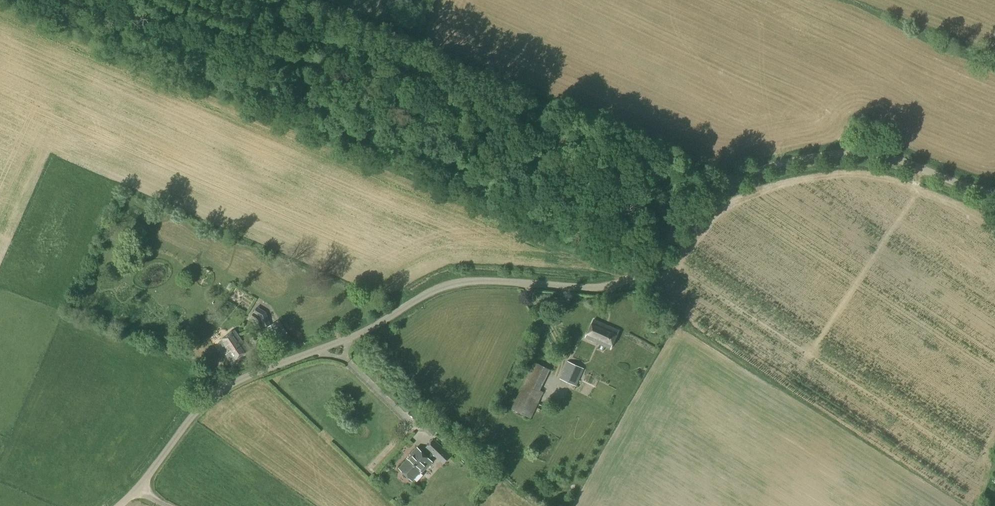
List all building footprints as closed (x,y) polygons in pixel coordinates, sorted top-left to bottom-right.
[(277,321),(257,308),(251,318),(255,321),(257,329),(268,325),(279,343),(289,337),(279,320),(277,321)] [(610,349),(618,331),(593,320),(585,338),(610,349)] [(243,342),(234,331),(218,343),(227,354),(225,355),(231,363),(250,349),(244,341),(243,342)] [(576,386),(584,369),(567,361),(560,379),(576,386)] [(531,419),(539,402),(539,401),(544,392),(540,390),(550,370),(534,362),(511,409),(531,419)] [(434,424),(429,420),(422,428),(426,432),(434,424)] [(445,462),(451,456),(434,439),(427,446),(445,462)] [(417,481),(423,475),(420,473),(431,461),(417,448),(410,455),(411,456),(400,468),(413,480),(414,479),(417,481)]
